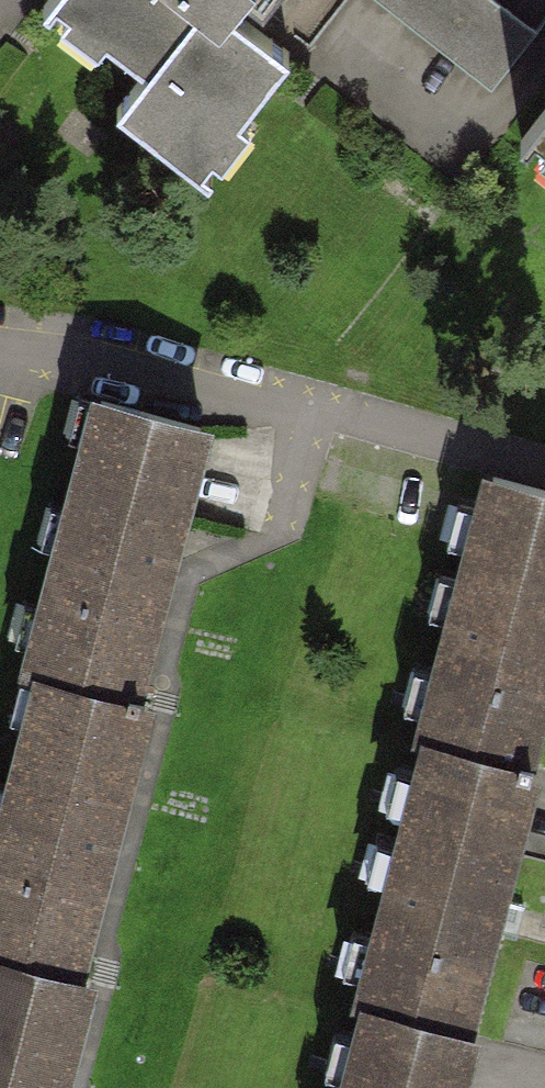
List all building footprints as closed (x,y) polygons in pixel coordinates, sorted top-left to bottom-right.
[(144,67),(117,103),(199,166),(291,46),(249,14),(260,0),(56,0),(144,67)] [(497,0),(374,0),(490,90),(536,30),(497,0)] [(530,127),(544,139),(544,108),(530,127)] [(194,444),(79,415),(12,694),(125,724),(194,444)] [(473,497),(406,760),(520,789),(544,689),(544,515),(473,497)] [(23,697),(0,787),(0,971),(71,989),(138,727),(125,724),(23,697)] [(520,789),(413,762),(349,1013),(353,1014),(460,1041),(492,919),(524,790),(520,789)] [(0,971),(0,1087),(61,1087),(84,993),(0,971)] [(353,1014),(335,1087),(458,1087),(469,1043),(353,1014)]
